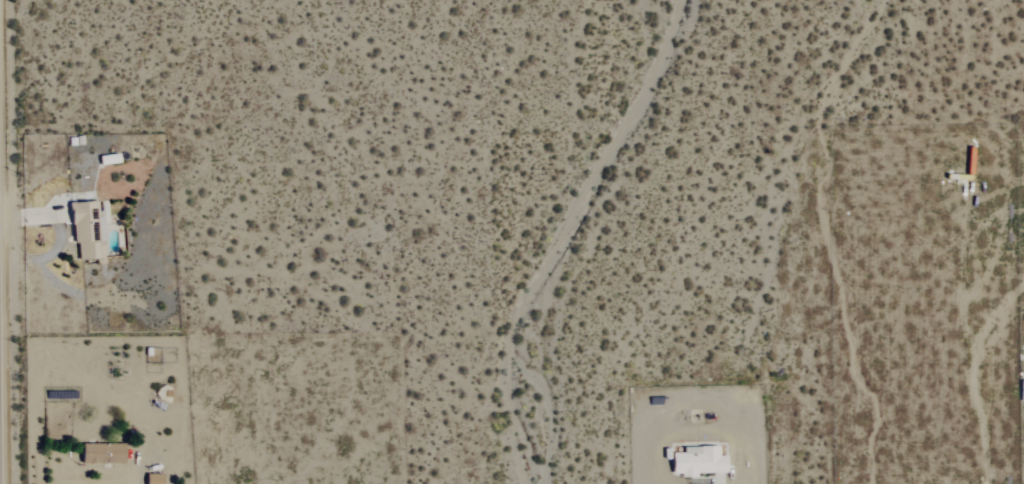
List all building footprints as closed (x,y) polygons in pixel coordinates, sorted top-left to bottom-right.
[(70,203),(74,259),(101,257),(101,247),(102,247),(99,201),(70,203)] [(122,464),(122,444),(80,444),(79,463),(122,464)] [(717,446),(682,447),(682,453),(670,453),(671,475),(725,474),(725,456),(717,456),(717,446)]
